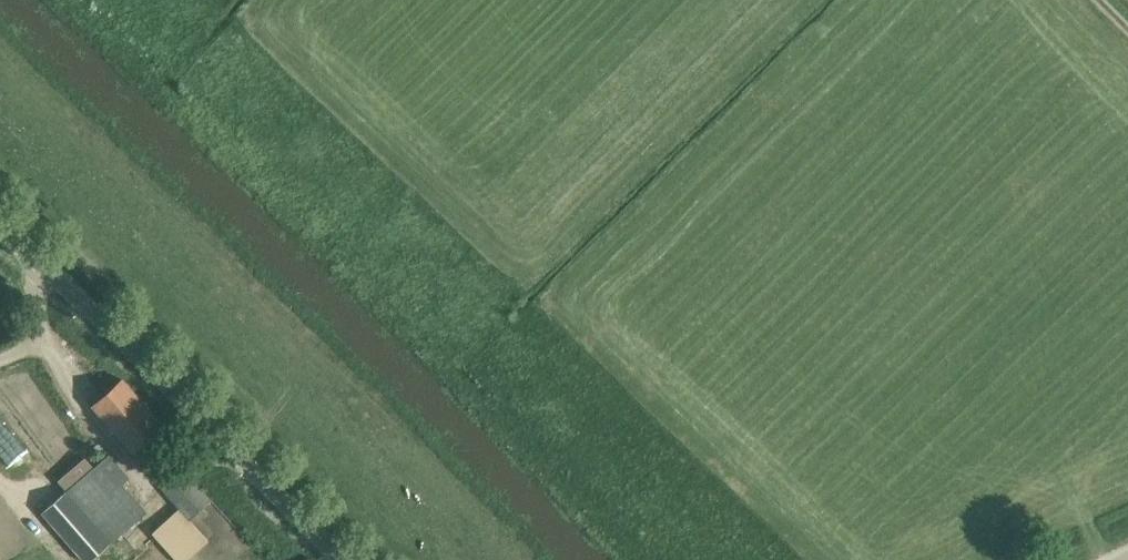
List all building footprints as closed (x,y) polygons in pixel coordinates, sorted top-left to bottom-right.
[(131,452),(145,439),(162,424),(123,379),(91,406),(131,452)] [(14,468),(32,453),(0,416),(0,452),(14,468)] [(106,450),(92,463),(86,456),(59,479),(67,489),(42,511),(85,559),(90,559),(147,510),(122,482),(130,476),(106,450)] [(165,482),(160,487),(179,508),(152,533),(176,559),(185,559),(191,554),(208,539),(189,518),(210,499),(182,468),(165,482)]
